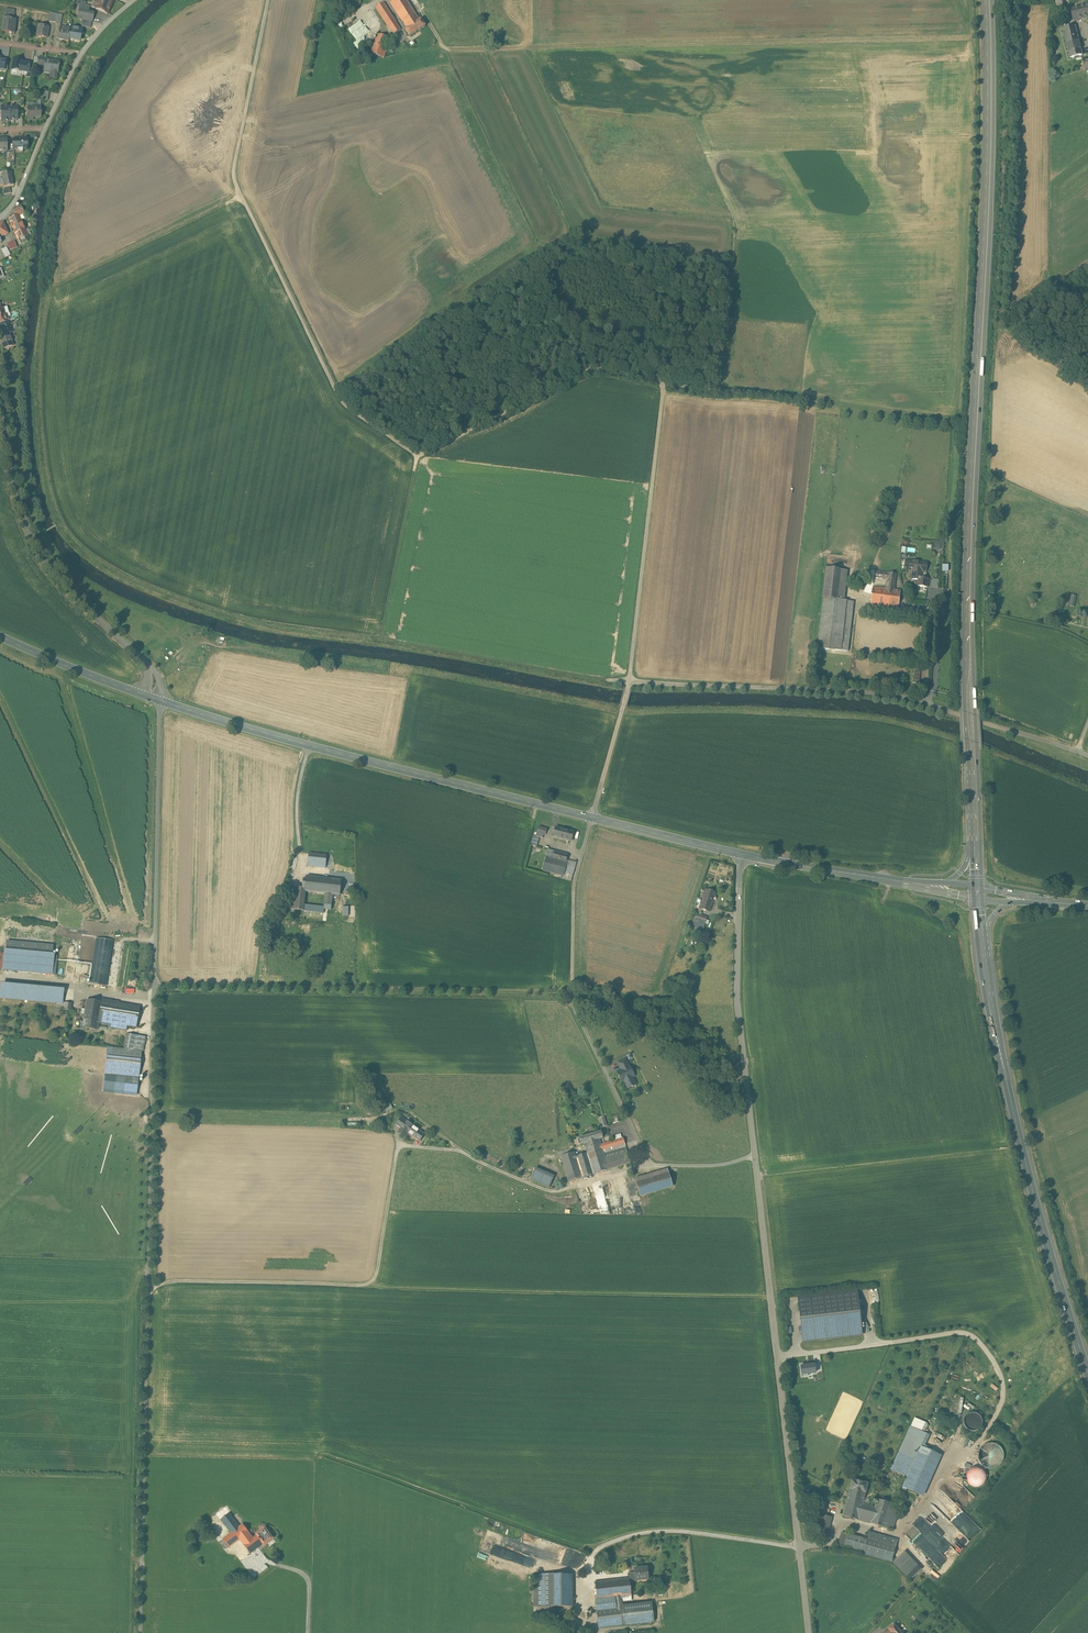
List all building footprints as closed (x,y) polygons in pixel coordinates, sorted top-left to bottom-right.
[(94,8),(108,14),(112,5),(100,0),(97,0),(94,8)] [(361,0),(345,0),(345,3),(347,6),(350,8),(353,8),(356,7),(359,6),(361,3),(361,0)] [(406,0),(389,0),(400,17),(412,9),(406,0)] [(1058,13),(1066,11),(1064,0),(1055,0),(1058,13)] [(85,2),(81,1),(79,8),(88,10),(89,6),(85,6),(85,2)] [(396,22),(383,3),(376,7),(388,27),(389,26),(394,34),(401,30),(395,22),(396,22)] [(1071,9),(1074,20),(1087,17),(1087,5),(1071,9)] [(88,10),(79,8),(77,18),(83,20),(83,19),(92,21),(94,14),(94,13),(88,12),(88,10)] [(14,10),(6,9),(5,18),(13,19),(14,10)] [(412,9),(400,17),(407,28),(405,29),(410,36),(419,30),(425,26),(421,19),(419,20),(415,13),(412,9)] [(57,14),(50,13),(49,22),(56,23),(57,14)] [(5,18),(4,18),(2,32),(14,33),(16,20),(13,19),(5,18)] [(92,21),(83,19),(83,20),(81,26),(90,28),(92,21)] [(48,27),(38,26),(38,30),(39,30),(38,37),(47,38),(48,27)] [(1075,26),(1063,29),(1067,44),(1079,41),(1075,26)] [(71,29),(60,27),(58,39),(68,41),(69,39),(71,29)] [(82,29),(71,27),(71,29),(69,39),(80,41),(82,29)] [(388,37),(378,34),(376,40),(371,54),(382,57),(388,37)] [(1079,41),(1067,44),(1070,58),(1083,55),(1079,41)] [(47,59),(38,58),(37,64),(41,65),(41,64),(44,65),(43,70),(52,72),(51,78),(56,79),(57,72),(58,73),(59,66),(59,62),(47,60),(47,59)] [(22,60),(13,59),(11,70),(20,71),(21,71),(22,63),(22,60)] [(30,64),(22,63),(21,71),(20,71),(20,72),(21,72),(27,73),(29,73),(29,72),(30,65),(30,64)] [(49,92),(41,92),(40,100),(48,100),(49,92)] [(5,106),(3,109),(1,109),(1,111),(1,119),(1,121),(10,121),(10,120),(9,106),(5,106)] [(17,106),(9,106),(10,120),(17,120),(17,112),(17,106)] [(41,107),(28,107),(28,120),(33,120),(33,117),(41,117),(41,107)] [(19,139),(19,138),(13,139),(14,148),(22,148),(22,150),(27,150),(27,139),(19,139)] [(38,159),(34,169),(39,171),(43,160),(38,159)] [(11,172),(1,174),(4,186),(13,184),(11,172)] [(21,207),(13,210),(16,216),(18,215),(23,213),(21,207)] [(18,215),(16,216),(9,219),(18,240),(25,236),(27,236),(18,215)] [(0,223),(0,237),(8,234),(3,222),(0,223)] [(25,236),(18,239),(20,245),(27,242),(25,236)] [(14,241),(7,244),(10,250),(14,248),(14,247),(17,246),(14,241)] [(1,249),(6,257),(11,254),(7,246),(1,249)] [(0,315),(0,323),(7,321),(8,321),(9,319),(8,318),(7,317),(6,317),(5,314),(0,315)] [(0,327),(2,332),(12,329),(10,324),(8,324),(0,327)] [(9,333),(0,336),(0,338),(3,348),(12,346),(9,333)] [(934,541),(933,551),(941,552),(941,551),(942,551),(943,549),(944,549),(944,544),(944,542),(945,541),(944,541),(934,541)] [(922,562),(914,561),(914,566),(912,579),(918,579),(920,580),(921,577),(921,571),(922,562)] [(847,570),(826,568),(823,598),(843,601),(847,570)] [(896,574),(887,573),(874,572),(874,577),(887,579),(886,589),(891,589),(894,590),(896,574)] [(925,578),(921,577),(920,580),(918,579),(917,585),(927,587),(928,579),(925,578)] [(886,589),(873,587),(870,604),(889,607),(891,589),(886,589)] [(894,590),(891,589),(889,607),(898,608),(900,590),(894,590)] [(843,601),(823,598),(817,648),(841,650),(846,601),(843,601)] [(853,602),(846,601),(841,650),(848,651),(853,602)] [(921,667),(914,666),(912,682),(919,683),(921,667)] [(545,828),(539,827),(537,833),(543,835),(545,828)] [(565,829),(556,827),(553,837),(562,839),(565,829)] [(574,832),(565,829),(562,839),(571,841),(574,832)] [(536,836),(533,835),(530,845),(537,847),(539,837),(536,836)] [(554,852),(548,850),(546,857),(553,858),(554,852)] [(567,855),(554,852),(553,858),(566,862),(567,855)] [(327,855),(309,853),(308,866),(326,868),(327,855)] [(566,862),(553,858),(546,857),(542,870),(563,876),(567,862),(566,862)] [(324,878),(307,876),(305,888),(292,887),(292,890),(329,894),(330,888),(323,887),(324,878)] [(337,878),(334,877),(333,879),(324,878),(323,887),(330,888),(329,894),(333,894),(340,895),(342,880),(337,879),(337,878)] [(329,894),(292,890),(290,909),(323,913),(324,909),(331,909),(333,894),(329,894)] [(715,893),(706,890),(701,903),(711,906),(715,893)] [(711,906),(701,903),(700,908),(709,911),(711,906)] [(707,917),(696,914),(692,926),(703,930),(707,917)] [(113,940),(96,938),(95,945),(112,947),(113,940)] [(697,943),(690,941),(688,940),(686,945),(689,945),(689,946),(688,949),(694,951),(697,943)] [(2,970),(56,974),(57,954),(53,953),(53,946),(7,942),(6,950),(4,949),(2,970)] [(112,947),(95,945),(89,983),(106,986),(112,947)] [(63,1003),(64,989),(2,983),(0,997),(63,1003)] [(101,1002),(87,1000),(84,1018),(98,1020),(101,1002)] [(139,1007),(101,1001),(101,1002),(98,1020),(98,1021),(110,1023),(109,1027),(127,1030),(127,1026),(136,1027),(139,1007)] [(63,1002),(63,1010),(72,1010),(72,1003),(63,1002)] [(98,1020),(84,1018),(83,1023),(82,1028),(83,1028),(97,1030),(98,1021),(98,1020)] [(140,1036),(127,1033),(123,1049),(124,1049),(124,1050),(129,1050),(130,1050),(135,1051),(135,1050),(135,1051),(138,1051),(140,1036)] [(108,1048),(108,1047),(105,1074),(110,1075),(113,1048),(108,1048)] [(138,1051),(135,1051),(135,1050),(135,1051),(130,1050),(129,1050),(124,1050),(124,1049),(123,1049),(119,1049),(118,1049),(113,1048),(110,1075),(111,1075),(116,1075),(121,1076),(122,1076),(125,1076),(127,1076),(127,1077),(127,1076),(132,1077),(133,1077),(138,1077),(138,1078),(141,1051),(140,1051),(138,1051)] [(634,1076),(629,1066),(625,1058),(618,1062),(621,1070),(617,1072),(622,1082),(626,1080),(627,1083),(626,1085),(628,1088),(636,1084),(632,1077),(634,1076)] [(132,1077),(127,1076),(127,1077),(127,1076),(125,1076),(125,1077),(123,1091),(137,1093),(138,1078),(138,1077),(133,1077),(132,1077)] [(382,1106),(385,1112),(393,1108),(390,1102),(382,1106)] [(602,1127),(608,1125),(605,1115),(599,1117),(602,1127)] [(617,1115),(611,1117),(612,1123),(619,1121),(617,1115)] [(401,1118),(396,1124),(400,1127),(405,1120),(401,1118)] [(420,1131),(405,1120),(400,1127),(416,1138),(420,1131)] [(424,1134),(420,1131),(416,1138),(420,1141),(424,1134)] [(601,1131),(579,1138),(581,1144),(584,1143),(587,1153),(602,1148),(601,1144),(599,1139),(603,1138),(601,1131)] [(587,1153),(579,1155),(578,1151),(561,1156),(568,1181),(631,1162),(623,1138),(601,1144),(602,1148),(587,1153)] [(554,1176),(535,1168),(530,1179),(549,1187),(554,1176)] [(667,1169),(635,1178),(636,1182),(669,1172),(667,1169)] [(669,1172),(636,1182),(640,1196),(673,1186),(669,1172)] [(798,1297),(802,1341),(862,1335),(857,1291),(798,1297)] [(1005,1356),(1020,1346),(1018,1344),(1015,1346),(1013,1342),(1001,1350),(1005,1356)] [(801,1364),(802,1366),(801,1366),(802,1374),(803,1374),(803,1376),(808,1376),(808,1374),(815,1373),(814,1364),(807,1365),(806,1364),(801,1364)] [(976,1432),(985,1420),(973,1412),(968,1419),(969,1420),(966,1425),(976,1432)] [(908,1477),(903,1487),(923,1496),(941,1456),(922,1447),(928,1434),(911,1426),(891,1470),(908,1477)] [(1001,1463),(1003,1460),(1004,1457),(1003,1453),(1001,1450),(999,1447),(996,1445),(992,1445),(989,1445),(985,1447),(983,1449),(981,1453),(981,1456),(981,1460),(983,1463),(985,1465),(988,1467),(992,1468),(995,1467),(999,1466),(1001,1463)] [(984,1482),(986,1480),(986,1477),(985,1474),(983,1471),(981,1469),(978,1468),(975,1469),(972,1470),(970,1472),(968,1475),(968,1478),(969,1481),(971,1484),(973,1486),(976,1486),(979,1486),(982,1485),(984,1482)] [(868,1483),(852,1479),(850,1489),(865,1492),(868,1483)] [(865,1492),(850,1489),(843,1516),(858,1520),(861,1511),(863,1503),(865,1492)] [(969,1540),(981,1527),(942,1491),(924,1509),(924,1519),(932,1527),(932,1528),(928,1533),(919,1525),(919,1530),(914,1525),(911,1527),(921,1536),(926,1537),(934,1545),(934,1539),(939,1539),(939,1537),(937,1535),(938,1534),(942,1534),(942,1539),(943,1537),(945,1537),(948,1535),(953,1535),(957,1531),(953,1531),(954,1525),(969,1540)] [(891,1503),(877,1499),(875,1507),(873,1514),(870,1523),(884,1527),(890,1506),(891,1503)] [(875,1507),(863,1503),(861,1511),(873,1514),(875,1507)] [(899,1508),(890,1506),(884,1527),(893,1530),(899,1508)] [(237,1523),(229,1513),(221,1519),(231,1533),(235,1530),(233,1527),(237,1523)] [(832,1517),(819,1514),(814,1536),(827,1539),(832,1517)] [(221,1519),(213,1526),(223,1539),(231,1533),(221,1519)] [(243,1524),(239,1526),(237,1523),(233,1527),(235,1530),(231,1533),(223,1539),(229,1547),(239,1539),(250,1554),(263,1544),(256,1535),(253,1537),(243,1524)] [(265,1527),(256,1534),(263,1544),(264,1544),(273,1538),(265,1527)] [(868,1539),(842,1532),(838,1544),(864,1552),(867,1541),(868,1539)] [(897,1539),(870,1532),(868,1539),(867,1541),(895,1549),(897,1539)] [(895,1549),(867,1541),(864,1552),(892,1559),(895,1549)] [(905,1551),(893,1562),(910,1580),(921,1568),(905,1551)] [(503,1572),(514,1576),(517,1568),(504,1565),(503,1568),(504,1568),(503,1572)] [(647,1567),(634,1568),(634,1572),(629,1573),(629,1578),(630,1582),(635,1582),(635,1579),(648,1577),(647,1567)] [(550,1574),(534,1574),(534,1606),(550,1606),(550,1574)] [(572,1574),(550,1574),(550,1606),(572,1606),(572,1574)] [(629,1578),(595,1582),(597,1599),(614,1597),(631,1595),(630,1582),(629,1578)] [(651,1603),(622,1606),(624,1624),(653,1621),(651,1603)] [(615,1607),(597,1609),(599,1627),(624,1624),(622,1606),(615,1607)] [(893,1624),(888,1629),(889,1630),(892,1632),(901,1632),(893,1624)]
